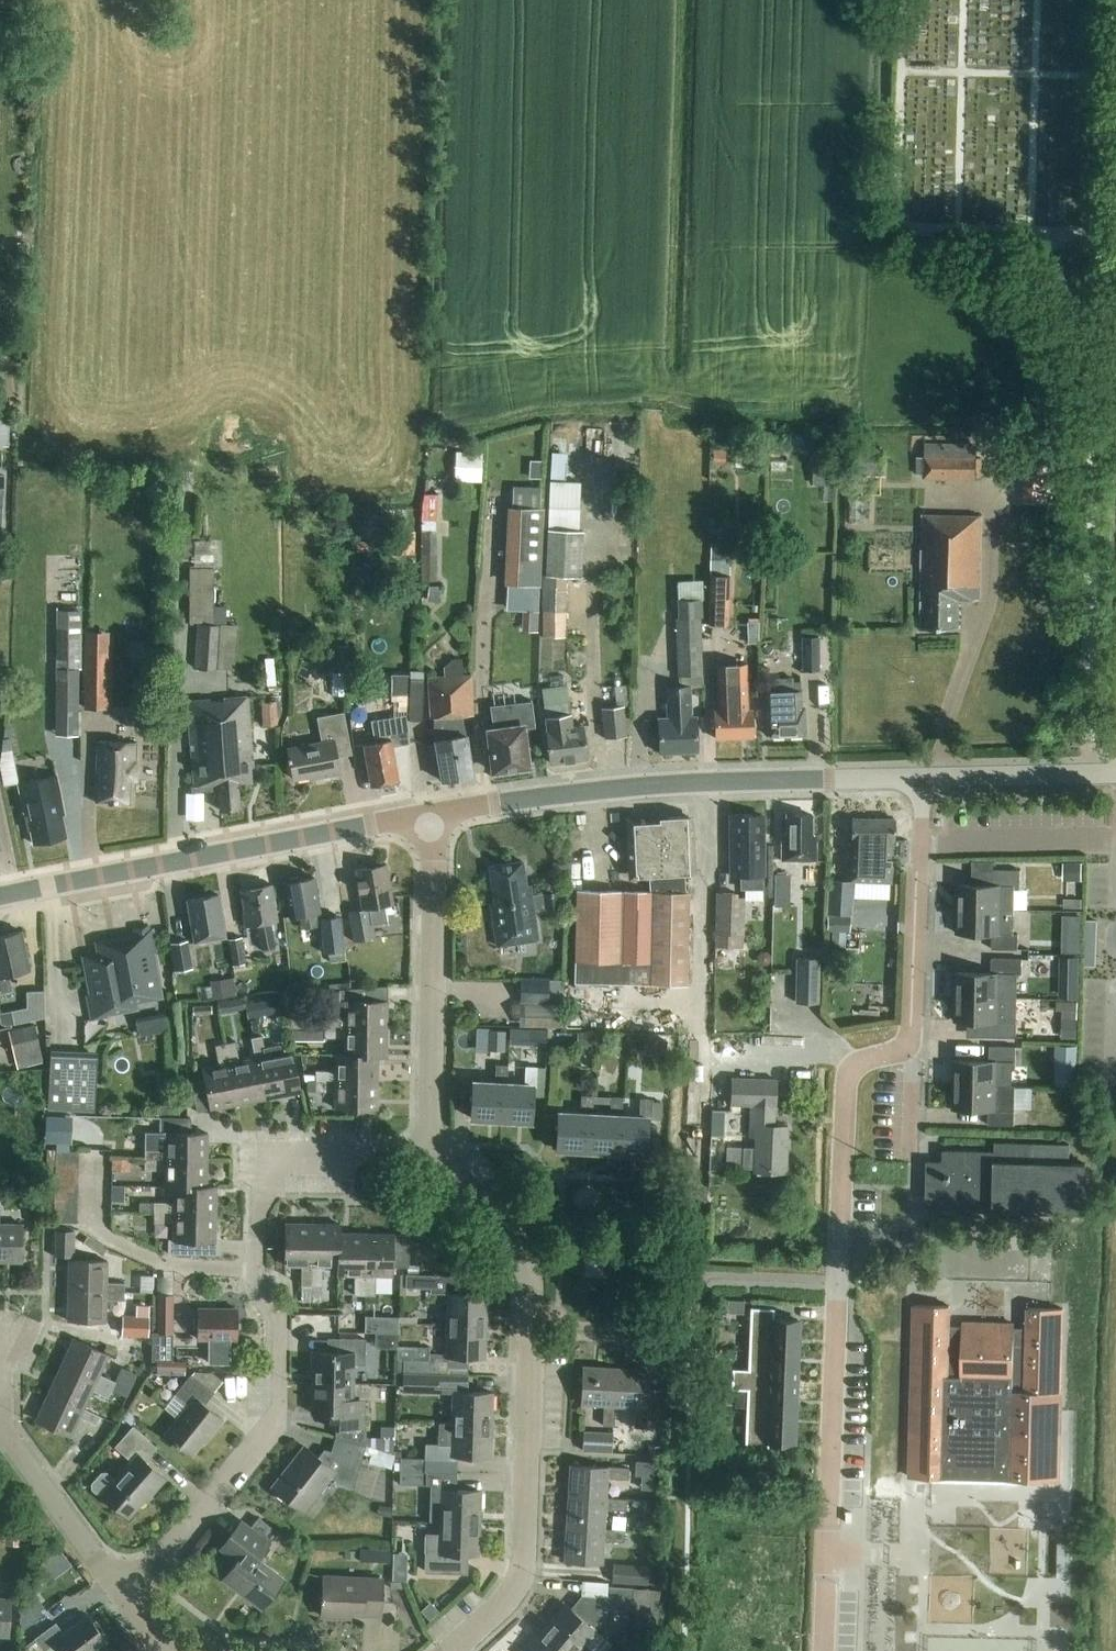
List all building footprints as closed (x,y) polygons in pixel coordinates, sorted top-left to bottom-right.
[(8,447),(10,406),(0,406),(0,446),(8,447)] [(821,442),(820,480),(836,481),(837,442),(821,442)] [(977,456),(976,456),(976,445),(925,444),(924,479),(977,480),(977,456)] [(712,461),(726,462),(727,450),(713,449),(712,461)] [(755,460),(756,451),(733,450),(732,459),(755,460)] [(481,482),(482,452),(455,451),(454,482),(481,482)] [(1024,502),(1052,502),(1052,488),(1024,488),(1024,502)] [(922,591),(921,628),(958,627),(959,600),(979,600),(981,517),(924,515),(925,490),(877,489),(876,525),(923,526),(923,540),(922,540),(921,591),(922,591)] [(445,517),(444,490),(427,491),(428,518),(445,517)] [(437,581),(437,520),(422,520),(422,581),(437,581)] [(566,638),(567,577),(581,577),(583,530),(547,529),(545,575),(542,574),(541,611),(543,611),(542,637),(566,638)] [(542,539),(511,538),(509,589),(500,589),(497,650),(536,651),(538,592),(540,592),(542,539)] [(372,541),(356,542),(356,552),(372,552),(372,541)] [(710,561),(709,575),(730,576),(730,567),(725,561),(710,561)] [(189,623),(213,623),(213,568),(190,568),(189,623)] [(728,626),(730,576),(709,575),(708,625),(728,626)] [(677,676),(696,675),(696,687),(703,687),(701,618),(703,618),(702,599),(677,600),(678,619),(676,619),(677,676)] [(218,671),(221,625),(197,624),(194,669),(218,671)] [(82,644),(81,686),(108,686),(110,686),(111,644),(109,644),(109,631),(84,631),(84,644),(82,644)] [(56,632),(55,712),(79,711),(79,669),(81,669),(81,632),(56,632)] [(802,671),(820,671),(819,637),(801,637),(802,671)] [(331,670),(346,670),(346,645),(331,646),(331,670)] [(438,762),(441,781),(473,776),(465,730),(461,716),(473,715),(473,714),(472,714),(471,676),(462,677),(461,659),(452,659),(443,667),(444,677),(428,678),(430,718),(433,718),(434,740),(435,740),(435,744),(426,745),(429,764),(438,762)] [(718,711),(713,711),(714,740),(754,738),(753,710),(747,710),(746,684),(746,665),(717,666),(717,685),(718,711)] [(775,678),(775,692),(761,693),(762,720),(768,720),(769,737),(806,735),(804,707),(801,707),(800,690),(800,682),(791,682),(791,678),(775,678)] [(542,689),(544,704),(569,701),(567,686),(542,689)] [(689,687),(667,688),(668,719),(659,719),(660,752),(696,751),(695,718),(690,718),(689,687)] [(238,783),(252,782),(251,767),(254,767),(253,751),(252,751),(248,697),(187,701),(194,787),(217,785),(219,810),(240,808),(238,783)] [(583,726),(572,727),(569,701),(544,704),(547,731),(546,731),(550,763),(587,759),(583,726)] [(264,726),(275,726),(275,702),(263,702),(264,726)] [(623,706),(602,708),(605,739),(627,736),(623,706)] [(493,771),(528,767),(523,726),(518,726),(516,707),(500,709),(503,729),(488,731),(493,771)] [(343,713),(317,718),(322,742),(287,749),(293,779),(322,774),(322,776),(340,773),(335,747),(349,744),(343,713)] [(408,714),(371,721),(375,743),(363,745),(371,785),(398,780),(391,742),(409,739),(408,714)] [(98,741),(95,803),(130,805),(131,780),(136,780),(137,742),(98,741)] [(65,815),(57,773),(16,781),(23,816),(26,815),(32,845),(66,838),(62,816),(65,815)] [(764,817),(752,817),(752,815),(729,815),(730,876),(743,876),(744,889),(763,889),(773,889),(774,876),(764,875),(763,844),(764,844),(764,817)] [(812,815),(786,815),(786,834),(782,834),(782,861),(816,861),(816,834),(811,834),(812,815)] [(689,844),(688,818),(630,821),(632,869),(640,869),(640,874),(693,872),(695,844),(689,844)] [(889,881),(891,844),(893,845),(894,819),(852,819),(850,880),(889,881)] [(374,863),(355,866),(362,910),(349,912),(354,942),(374,939),(372,925),(386,922),(384,906),(393,904),(386,861),(383,861),(381,858),(375,859),(374,863)] [(547,914),(560,912),(557,892),(544,894),(544,895),(531,897),(529,885),(526,886),(522,862),(489,866),(494,903),(490,904),(496,946),(538,940),(533,907),(545,905),(547,914)] [(1063,863),(1063,880),(1082,880),(1082,863),(1063,863)] [(993,885),(957,885),(957,909),(1014,910),(1015,886),(1019,886),(1020,871),(993,870),(993,885)] [(792,876),(774,876),(773,889),(777,889),(792,889),(792,876)] [(303,929),(317,926),(315,913),(320,912),(314,878),(298,880),(298,878),(287,880),(288,882),(284,883),(290,917),(300,916),(303,929)] [(850,912),(851,884),(830,883),(829,911),(850,912)] [(277,920),(271,885),(240,891),(244,913),(242,913),(244,926),(257,924),(261,950),(274,948),(270,922),(277,920)] [(792,908),(792,889),(777,889),(777,907),(792,908)] [(649,984),(649,983),(687,984),(689,893),(651,893),(651,892),(576,891),(574,983),(649,984)] [(734,893),(715,892),(714,934),(718,934),(717,947),(743,948),(745,897),(734,896),(734,893)] [(218,895),(187,900),(194,942),(225,937),(218,895)] [(1063,898),(1063,908),(1081,909),(1081,898),(1063,898)] [(1014,910),(957,909),(956,933),(992,934),(992,949),(1018,950),(1018,934),(1013,934),(1014,910)] [(828,915),(827,931),(849,932),(850,916),(828,915)] [(1079,934),(1080,915),(1064,915),(1064,934),(1079,934)] [(330,961),(345,960),(344,949),(339,917),(320,920),(324,951),(328,951),(330,961)] [(87,995),(92,1019),(106,1017),(105,1014),(134,1009),(132,1000),(159,995),(150,946),(154,945),(151,929),(131,933),(132,938),(98,945),(100,956),(87,958),(90,975),(88,975),(92,995),(87,995)] [(0,936),(0,993),(12,991),(9,975),(30,970),(29,967),(30,964),(29,959),(27,956),(21,931),(0,936)] [(232,966),(245,964),(241,937),(228,939),(232,966)] [(193,968),(188,940),(170,943),(174,971),(193,968)] [(1079,977),(1080,956),(1060,955),(1060,977),(1079,977)] [(819,958),(795,958),(794,1003),(818,1003),(819,958)] [(956,972),(955,997),(999,998),(1017,998),(1017,974),(1022,974),(1022,959),(992,958),(991,973),(956,972)] [(236,996),(233,977),(210,981),(213,999),(236,996)] [(519,1002),(548,1003),(549,978),(520,978),(519,1002)] [(561,979),(549,978),(548,1003),(561,1003),(561,979)] [(387,1029),(387,1001),(387,986),(380,986),(380,989),(339,989),(339,991),(319,991),(319,1017),(324,1017),(324,1028),(387,1029)] [(44,1017),(44,1006),(44,991),(26,992),(27,1008),(11,1011),(14,1024),(44,1017)] [(242,997),(217,1001),(219,1014),(244,1009),(242,997)] [(276,997),(264,1000),(267,1014),(279,1011),(276,997)] [(955,997),(954,1021),(990,1022),(990,1037),(1016,1037),(1016,1022),(1017,998),(999,998),(955,997)] [(192,1007),(193,1015),(202,1014),(201,1006),(192,1007)] [(135,1038),(163,1033),(161,1019),(132,1024),(135,1038)] [(1076,1041),(1077,1019),(1062,1019),(1061,1040),(1076,1041)] [(9,1030),(18,1068),(43,1062),(35,1024),(9,1030)] [(517,1024),(516,1040),(552,1041),(553,1025),(517,1024)] [(387,1029),(324,1028),(324,1038),(345,1038),(345,1054),(345,1055),(377,1055),(377,1056),(386,1056),(387,1029)] [(323,1039),(323,1029),(290,1029),(290,1039),(323,1039)] [(504,1051),(505,1031),(488,1030),(487,1051),(504,1051)] [(595,1032),(577,1032),(577,1046),(591,1046),(591,1036),(595,1036),(595,1032)] [(280,1044),(263,1047),(261,1036),(251,1038),(255,1058),(263,1099),(289,1094),(289,1093),(300,1091),(296,1067),(293,1049),(281,1051),(280,1044)] [(644,1038),(632,1037),(631,1046),(644,1047),(644,1038)] [(255,1058),(239,1061),(235,1041),(225,1043),(237,1104),(263,1099),(255,1058)] [(202,1068),(204,1080),(192,1082),(197,1112),(237,1104),(225,1043),(214,1045),(218,1065),(202,1068)] [(954,1060),(953,1085),(1012,1086),(1012,1070),(1015,1067),(1016,1062),(1016,1047),(990,1046),(989,1061),(954,1060)] [(48,1110),(95,1113),(98,1051),(51,1049),(48,1110)] [(315,1071),(315,1081),(377,1082),(377,1056),(377,1055),(345,1055),(345,1054),(335,1054),(335,1071),(315,1071)] [(502,1084),(506,1084),(507,1066),(496,1065),(495,1084),(472,1083),(470,1118),(501,1120),(502,1084)] [(1056,1065),(1056,1083),(1074,1083),(1074,1065),(1056,1065)] [(524,1085),(506,1084),(502,1084),(501,1120),(531,1121),(533,1087),(536,1087),(537,1067),(525,1066),(524,1085)] [(786,1172),(787,1126),(768,1125),(769,1106),(775,1106),(777,1080),(733,1078),(731,1104),(750,1105),(749,1137),(755,1137),(755,1148),(744,1148),(743,1167),(754,1168),(753,1171),(786,1172)] [(315,1091),(315,1081),(307,1081),(307,1091),(315,1091)] [(377,1082),(315,1081),(315,1091),(335,1092),(334,1109),(377,1109),(377,1082)] [(953,1085),(953,1109),(988,1110),(988,1125),(1014,1126),(1015,1110),(1015,1086),(1012,1086),(953,1085)] [(588,1115),(592,1115),(593,1096),(581,1096),(580,1114),(557,1113),(555,1149),(586,1150),(588,1115)] [(588,1115),(586,1150),(616,1152),(617,1116),(621,1117),(622,1098),(610,1097),(609,1116),(592,1115),(588,1115)] [(617,1116),(616,1152),(646,1153),(647,1119),(651,1119),(652,1099),(640,1099),(639,1117),(621,1117),(617,1116)] [(45,1116),(43,1143),(65,1144),(67,1117),(45,1116)] [(145,1132),(144,1159),(206,1160),(207,1133),(190,1133),(191,1119),(161,1117),(160,1132),(145,1132)] [(1085,1211),(1086,1164),(1070,1164),(1070,1144),(1032,1144),(995,1143),(995,1152),(944,1151),(944,1162),(927,1162),(926,1202),(994,1204),(994,1209),(1085,1211)] [(78,1163),(78,1152),(55,1151),(55,1163),(78,1163)] [(112,1159),(111,1171),(130,1171),(130,1159),(112,1159)] [(206,1160),(144,1159),(144,1170),(164,1170),(164,1187),(175,1188),(175,1187),(206,1187),(206,1186),(206,1160)] [(78,1175),(78,1163),(55,1163),(55,1175),(78,1175)] [(78,1180),(78,1175),(55,1175),(55,1179),(54,1187),(77,1188),(78,1180)] [(154,1203),(153,1213),(216,1214),(216,1187),(206,1186),(206,1187),(175,1187),(175,1188),(175,1203),(154,1203)] [(77,1200),(77,1188),(54,1187),(54,1199),(77,1200)] [(77,1211),(77,1200),(54,1199),(54,1210),(77,1211)] [(139,1202),(138,1213),(153,1213),(154,1203),(139,1202)] [(77,1223),(77,1211),(54,1210),(53,1222),(77,1223)] [(216,1214),(153,1213),(153,1223),(173,1224),(173,1239),(167,1239),(167,1254),(220,1255),(220,1241),(215,1241),(216,1214)] [(311,1286),(312,1224),(285,1223),(284,1266),(301,1266),(301,1286),(311,1286)] [(21,1262),(21,1224),(0,1224),(0,1261),(21,1262)] [(312,1224),(311,1286),(321,1286),(322,1266),(337,1266),(338,1266),(339,1233),(339,1224),(312,1224)] [(50,1230),(50,1258),(74,1258),(74,1230),(50,1230)] [(338,1266),(337,1266),(337,1275),(354,1276),(354,1295),(364,1296),(365,1234),(339,1233),(338,1266)] [(365,1234),(364,1296),(375,1296),(375,1276),(392,1276),(392,1267),(409,1267),(409,1234),(365,1234)] [(68,1260),(67,1290),(124,1292),(124,1283),(107,1283),(107,1261),(68,1260)] [(468,1276),(405,1274),(405,1288),(429,1288),(429,1293),(447,1294),(446,1325),(485,1326),(486,1294),(468,1293),(468,1276)] [(124,1292),(67,1290),(66,1320),(106,1321),(106,1300),(124,1300),(124,1292)] [(152,1295),(151,1369),(171,1370),(172,1370),(172,1361),(172,1295),(158,1295),(152,1295)] [(877,1302),(879,1313),(898,1309),(896,1298),(877,1302)] [(916,1306),(910,1477),(1058,1481),(1063,1309),(1029,1308),(1028,1328),(1015,1328),(1015,1324),(963,1323),(963,1326),(949,1326),(949,1307),(916,1306)] [(236,1308),(197,1308),(197,1340),(214,1340),(214,1355),(229,1355),(229,1341),(236,1341),(236,1308)] [(774,1308),(751,1308),(749,1349),(796,1351),(798,1320),(774,1319),(774,1308)] [(364,1332),(397,1333),(398,1316),(365,1315),(364,1332)] [(446,1325),(445,1357),(426,1356),(426,1360),(403,1359),(403,1373),(446,1374),(465,1375),(466,1357),(484,1358),(485,1326),(446,1325)] [(312,1352),(311,1382),(353,1383),(353,1365),(365,1365),(365,1339),(332,1338),(331,1352),(312,1352)] [(60,1366),(112,1389),(115,1382),(99,1374),(108,1355),(73,1339),(60,1366)] [(796,1351),(749,1349),(749,1369),(733,1369),(732,1379),(795,1382),(796,1351)] [(733,1369),(733,1365),(711,1364),(710,1378),(732,1379),(733,1369)] [(60,1366),(47,1393),(83,1409),(92,1390),(108,1398),(112,1389),(60,1366)] [(613,1406),(615,1368),(583,1367),(581,1404),(603,1405),(602,1426),(614,1426),(615,1406),(613,1406)] [(647,1370),(615,1368),(613,1406),(615,1406),(635,1407),(634,1427),(645,1428),(646,1407),(645,1407),(647,1370)] [(179,1417),(165,1434),(191,1455),(208,1433),(210,1434),(222,1419),(203,1404),(209,1397),(214,1391),(213,1391),(222,1381),(210,1372),(193,1372),(192,1374),(191,1373),(174,1394),(165,1406),(179,1417)] [(446,1374),(403,1373),(402,1386),(436,1387),(436,1392),(452,1392),(451,1424),(491,1425),(492,1393),(467,1392),(467,1375),(465,1375),(446,1374)] [(732,1389),(732,1379),(710,1378),(709,1392),(732,1393),(732,1389)] [(795,1382),(732,1379),(732,1389),(748,1390),(747,1410),(794,1412),(795,1382)] [(352,1402),(353,1383),(311,1382),(310,1413),(325,1413),(325,1427),(336,1427),(336,1437),(365,1446),(366,1428),(363,1428),(364,1402),(352,1402)] [(83,1409),(47,1393),(35,1420),(70,1437),(79,1417),(95,1424),(99,1416),(83,1409)] [(794,1412),(747,1410),(745,1452),(769,1453),(769,1442),(793,1443),(794,1412)] [(491,1425),(451,1424),(438,1423),(438,1445),(444,1445),(451,1445),(451,1450),(450,1456),(458,1456),(490,1457),(491,1425)] [(131,1461),(114,1480),(106,1473),(101,1474),(91,1484),(92,1489),(96,1492),(101,1492),(102,1493),(128,1517),(150,1492),(152,1493),(165,1479),(138,1455),(150,1441),(133,1426),(114,1447),(131,1461)] [(85,1461),(101,1440),(89,1430),(73,1452),(85,1461)] [(582,1452),(611,1453),(613,1433),(583,1431),(582,1452)] [(338,1482),(353,1487),(365,1446),(336,1437),(331,1451),(329,1451),(322,1460),(304,1447),(273,1487),(303,1511),(330,1476),(338,1482)] [(366,1446),(363,1454),(370,1456),(368,1463),(391,1469),(394,1454),(366,1446)] [(400,1458),(400,1471),(426,1472),(426,1466),(426,1459),(400,1458)] [(654,1477),(655,1462),(635,1461),(635,1475),(654,1477)] [(606,1499),(606,1498),(607,1478),(627,1479),(628,1468),(607,1467),(607,1468),(570,1466),(568,1497),(606,1499)] [(399,1485),(426,1485),(429,1485),(428,1521),(440,1522),(479,1523),(480,1491),(456,1490),(457,1473),(442,1473),(426,1472),(400,1471),(399,1485)] [(568,1497),(566,1528),(604,1531),(604,1529),(605,1509),(625,1511),(626,1499),(606,1498),(606,1499),(568,1497)] [(377,1514),(390,1517),(392,1507),(379,1505),(377,1514)] [(256,1559),(268,1543),(241,1522),(219,1550),(235,1563),(223,1578),(263,1607),(284,1579),(256,1559)] [(478,1555),(479,1523),(440,1522),(439,1533),(425,1533),(424,1573),(467,1574),(468,1554),(478,1555)] [(604,1531),(566,1528),(564,1561),(602,1563),(603,1541),(623,1542),(624,1530),(604,1529),(604,1531)] [(19,1546),(20,1532),(5,1531),(5,1545),(19,1546)] [(1071,1578),(1072,1543),(1057,1542),(1057,1577),(1071,1578)] [(412,1576),(413,1551),(400,1551),(400,1576),(412,1576)] [(612,1563),(611,1582),(647,1584),(648,1565),(612,1563)] [(323,1576),(321,1616),(380,1619),(382,1579),(323,1576)] [(544,1628),(571,1650),(577,1650),(584,1643),(595,1629),(605,1617),(606,1608),(655,1613),(657,1591),(607,1586),(606,1599),(582,1597),(571,1610),(565,1604),(544,1628)] [(11,1599),(0,1598),(0,1636),(8,1636),(11,1599)] [(429,1600),(419,1610),(429,1620),(439,1610),(429,1600)] [(92,1622),(87,1615),(63,1633),(55,1623),(34,1638),(43,1650),(58,1640),(66,1650),(91,1650),(106,1640),(99,1631),(103,1628),(95,1619),(92,1622)] [(544,1628),(525,1650),(571,1650),(544,1628)] [(584,1643),(593,1650),(603,1650),(611,1642),(595,1629),(584,1643)]
